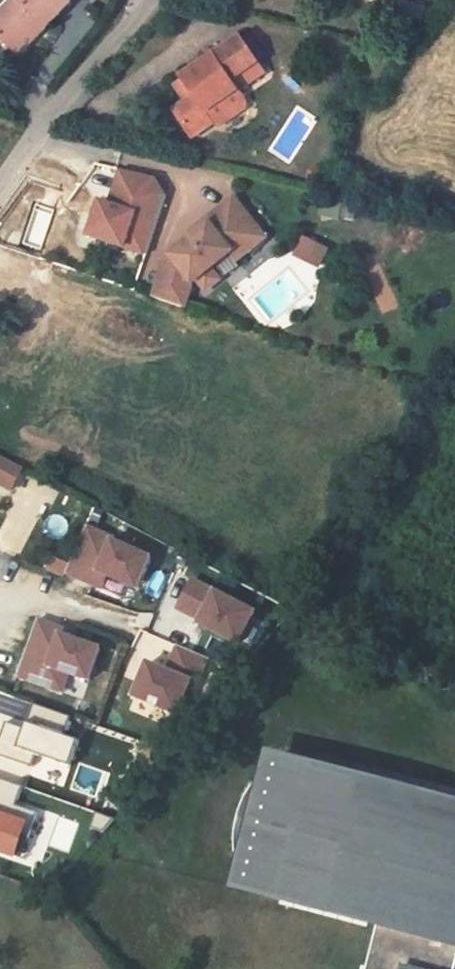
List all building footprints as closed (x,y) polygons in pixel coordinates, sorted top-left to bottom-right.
[(0,14),(0,37),(14,50),(42,22),(48,27),(71,3),(68,0),(14,0),(0,14)] [(14,50),(20,56),(48,27),(42,22),(14,50)] [(258,66),(255,62),(246,48),(241,40),(183,81),(195,99),(187,104),(177,111),(194,138),(214,124),(221,126),(244,110),(245,103),(238,92),(233,85),(258,66)] [(246,48),(255,62),(264,57),(254,43),(246,48)] [(175,87),(187,104),(195,99),(183,81),(175,87)] [(101,203),(89,236),(147,256),(167,196),(157,178),(122,170),(114,194),(117,195),(113,207),(101,203)] [(196,235),(171,255),(194,283),(198,279),(212,268),(233,252),(239,260),(267,238),(234,197),(207,220),(210,224),(196,235)] [(325,201),(323,216),(343,219),(343,216),(355,218),(357,206),(325,201)] [(193,231),(196,235),(210,224),(207,220),(193,231)] [(304,237),(298,249),(312,256),(318,244),(304,237)] [(318,244),(312,256),(325,262),(331,250),(318,244)] [(194,283),(171,255),(169,252),(154,298),(185,308),(194,283)] [(198,279),(207,290),(221,280),(212,268),(198,279)] [(0,458),(0,486),(11,492),(22,469),(0,458)] [(87,528),(66,574),(93,587),(99,574),(131,588),(137,591),(151,560),(114,543),(115,540),(87,528)] [(131,588),(99,574),(93,587),(125,601),(131,588)] [(192,580),(178,609),(201,621),(200,624),(238,647),(255,616),(192,580)] [(35,623),(15,680),(41,689),(48,670),(67,677),(87,685),(99,652),(65,639),(60,637),(61,633),(35,623)] [(150,665),(137,698),(177,715),(191,683),(195,685),(208,659),(180,647),(169,673),(150,665)] [(67,677),(48,670),(41,689),(60,696),(67,677)] [(26,729),(8,723),(0,745),(0,756),(34,768),(38,756),(72,767),(82,741),(66,736),(73,718),(35,705),(26,729)] [(279,753),(272,781),(255,776),(238,800),(230,830),(233,856),(251,861),(248,869),(268,874),(264,892),(376,922),(364,968),(454,968),(454,799),(279,753)] [(16,857),(22,837),(28,839),(36,814),(16,807),(23,786),(0,778),(0,852),(16,857)]
